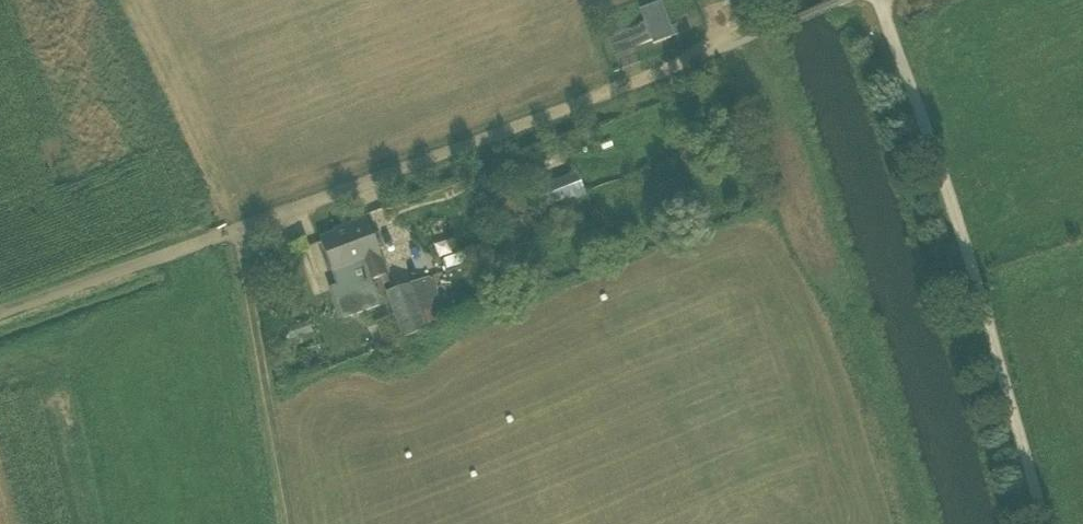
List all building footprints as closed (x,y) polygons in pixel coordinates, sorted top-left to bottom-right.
[(678,13),(663,18),(660,8),(642,14),(645,24),(652,43),(653,46),(671,40),(670,37),(684,32),(678,13)] [(606,37),(613,56),(652,43),(645,24),(606,37)] [(578,176),(568,179),(575,196),(584,193),(578,176)] [(542,189),(548,206),(575,196),(568,179),(542,189)] [(337,288),(339,294),(368,283),(368,282),(371,281),(386,276),(377,251),(381,249),(376,235),(372,237),(366,220),(334,232),(335,236),(320,242),(337,288)] [(447,242),(434,247),(439,260),(452,255),(447,242)] [(428,278),(409,285),(423,322),(435,318),(434,314),(443,310),(432,280),(428,278)] [(337,288),(330,290),(341,320),(379,306),(371,281),(368,282),(368,283),(339,294),(337,288)] [(387,293),(404,339),(426,330),(423,322),(409,285),(387,293)] [(423,322),(426,330),(438,327),(435,318),(423,322)] [(283,330),(288,343),(313,334),(309,321),(283,330)]
